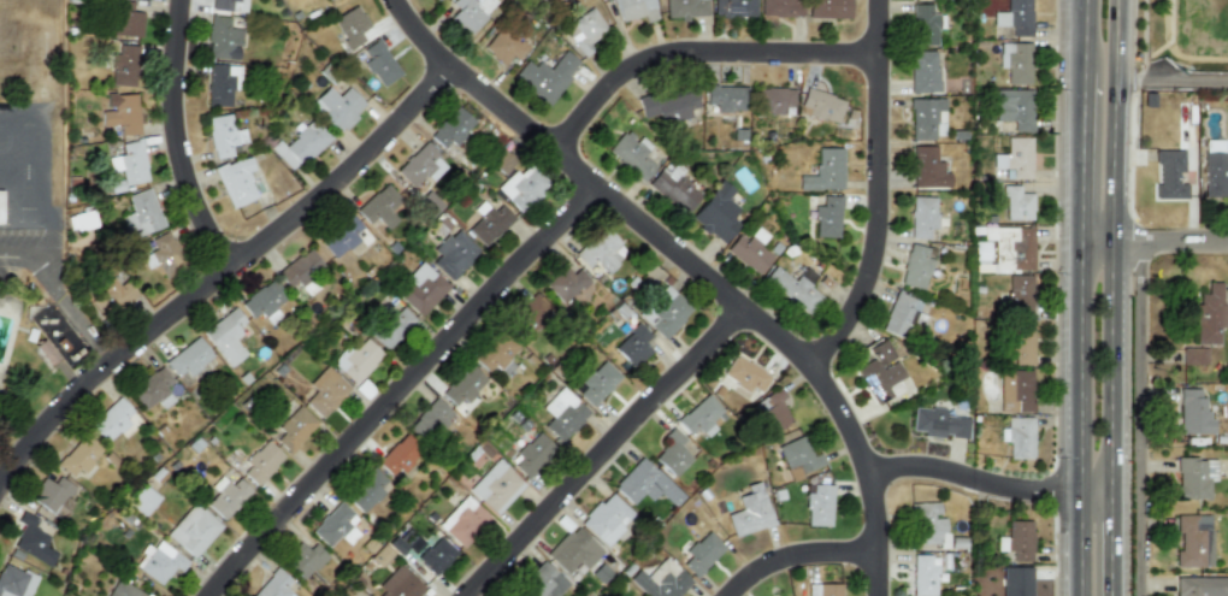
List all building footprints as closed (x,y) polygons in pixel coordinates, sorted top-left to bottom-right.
[(244,12),(245,0),(212,0),(212,10),(244,12)] [(497,3),(494,0),(454,0),(450,4),(456,10),(449,18),(467,35),(497,3)] [(621,23),(643,16),(645,23),(659,18),(653,0),(613,0),(621,23)] [(688,19),(688,17),(708,16),(707,0),(665,0),(666,20),(688,19)] [(756,0),(714,0),(713,18),(755,19),(756,0)] [(801,18),(802,0),(761,0),(760,17),(801,18)] [(849,19),(850,0),(808,0),(807,19),(849,19)] [(1031,0),(1006,0),(1006,13),(992,13),(992,27),(1010,27),(1011,37),(1031,37),(1031,0)] [(133,2),(109,1),(108,36),(142,37),(143,12),(132,12),(133,2)] [(936,45),(935,29),(943,28),(943,14),(931,14),(931,4),(912,5),(913,46),(936,45)] [(369,27),(358,5),(332,18),(347,49),(364,41),(359,32),(369,27)] [(581,57),(594,51),(589,42),(607,32),(594,9),(564,25),(581,57)] [(206,57),(239,60),(242,30),(229,28),(230,18),(210,16),(206,57)] [(517,61),(528,48),(500,26),(482,49),(502,65),(511,56),(517,61)] [(400,75),(377,39),(357,52),(380,88),(400,75)] [(1006,85),(1030,85),(1031,44),(1000,43),(1000,60),(1006,61),(1006,85)] [(547,106),(581,63),(564,50),(549,70),(538,61),(534,67),(526,60),(512,78),(547,106)] [(910,93),(937,93),(937,51),(909,51),(910,93)] [(207,107),(231,107),(232,90),(239,90),(240,65),(208,64),(207,107)] [(690,118),(689,110),(698,108),(694,86),(637,98),(641,119),(671,114),(672,121),(690,118)] [(715,112),(745,113),(745,86),(705,86),(705,104),(716,105),(715,112)] [(336,134),(366,106),(348,87),(337,97),(327,87),(308,105),(336,134)] [(783,113),(783,108),(794,108),(793,88),(755,89),(756,114),(783,113)] [(844,101),(805,88),(798,113),(836,125),(844,101)] [(1013,132),(1033,132),(1032,90),(992,92),(994,122),(1013,121),(1013,132)] [(910,138),(943,139),(944,99),(911,99),(910,138)] [(450,156),(476,123),(454,106),(428,139),(450,156)] [(206,118),(213,159),(239,155),(237,144),(247,143),(243,120),(233,121),(231,114),(206,118)] [(270,148),(293,173),(329,138),(311,118),(283,144),(279,140),(270,148)] [(642,183),(663,159),(628,126),(606,150),(642,183)] [(1006,170),(1011,169),(1011,180),(1032,179),(1031,137),(1005,138),(1006,170)] [(147,181),(141,140),(120,143),(122,155),(107,157),(110,172),(121,170),(123,185),(147,181)] [(447,167),(424,143),(394,171),(411,189),(426,176),(431,182),(447,167)] [(950,188),(950,173),(942,173),(943,162),(936,162),(936,146),(913,146),(912,188),(950,188)] [(842,190),(843,148),(817,148),(816,176),(800,176),(800,189),(842,190)] [(1186,200),(1186,184),(1176,184),(1176,172),(1182,172),(1182,151),(1153,149),(1153,164),(1158,164),(1158,183),(1152,183),(1152,200),(1186,200)] [(1223,166),(1223,152),(1203,152),(1203,196),(1227,196),(1227,166),(1223,166)] [(229,209),(257,198),(247,173),(254,170),(248,155),(213,169),(229,209)] [(497,189),(520,214),(549,187),(526,162),(497,189)] [(699,198),(664,165),(647,183),(683,216),(699,198)] [(406,205),(385,183),(355,210),(375,233),(406,205)] [(1032,193),(1018,193),(1018,186),(1003,186),(1003,221),(1032,220),(1032,193)] [(130,240),(164,226),(148,188),(126,197),(132,212),(121,217),(130,240)] [(739,209),(713,189),(689,219),(722,246),(739,224),(731,219),(739,209)] [(840,238),(840,196),(822,196),(822,206),(815,206),(814,237),(840,238)] [(928,239),(928,229),(935,229),(936,197),(911,197),(910,238),(928,239)] [(499,205),(493,212),(481,201),(473,210),(480,216),(466,231),(484,248),(512,218),(499,205)] [(68,231),(96,227),(93,206),(66,210),(68,231)] [(358,241),(353,234),(360,229),(350,214),(317,238),(332,259),(358,241)] [(620,245),(603,226),(573,255),(597,281),(616,263),(609,255),(620,245)] [(431,263),(452,281),(479,251),(453,228),(432,252),(438,256),(431,263)] [(1033,271),(1032,230),(991,230),(991,242),(973,242),(974,271),(1033,271)] [(158,265),(161,274),(182,269),(173,232),(149,238),(153,250),(142,253),(146,268),(158,265)] [(748,237),(746,240),(738,234),(725,250),(757,276),(772,256),(748,237)] [(926,258),(927,247),(907,244),(900,285),(925,289),(930,258),(926,258)] [(289,289),(322,267),(309,249),(276,271),(289,289)] [(419,317),(448,287),(421,262),(393,292),(419,317)] [(577,269),(572,274),(563,265),(544,285),(564,305),(588,280),(577,269)] [(809,287),(817,275),(805,267),(795,280),(774,265),(763,281),(808,314),(821,296),(809,287)] [(1033,276),(1007,275),(1006,316),(1031,317),(1033,276)] [(134,302),(128,276),(103,281),(109,308),(134,302)] [(239,303),(254,322),(285,299),(270,279),(239,303)] [(1194,344),(1218,344),(1218,329),(1222,329),(1222,282),(1206,282),(1206,294),(1194,294),(1194,344)] [(662,340),(692,312),(667,285),(637,313),(662,340)] [(880,330),(904,340),(920,301),(895,291),(880,330)] [(513,317),(531,332),(551,308),(533,293),(513,317)] [(389,310),(368,333),(386,350),(414,320),(400,306),(393,314),(389,310)] [(229,368),(246,354),(238,344),(252,332),(233,307),(202,332),(229,368)] [(650,351),(643,343),(650,336),(638,323),(612,347),(632,368),(650,351)] [(1013,365),(1033,364),(1032,323),(1006,323),(1006,354),(1012,354),(1013,365)] [(473,360),(492,376),(519,347),(499,330),(473,360)] [(177,379),(185,373),(193,383),(218,365),(197,337),(164,362),(177,379)] [(330,363),(355,385),(382,355),(364,339),(352,351),(346,346),(330,363)] [(875,406),(891,397),(885,387),(900,377),(878,341),(865,349),(871,359),(853,370),(875,406)] [(1181,365),(1208,364),(1206,348),(1181,348),(1181,365)] [(770,376),(734,354),(720,376),(748,393),(751,388),(760,393),(770,376)] [(620,377),(602,359),(573,390),(591,408),(620,377)] [(439,393),(458,410),(485,380),(467,363),(439,393)] [(156,401),(163,410),(175,400),(167,390),(175,384),(160,366),(128,392),(143,411),(156,401)] [(308,385),(314,391),(303,403),(321,420),(350,389),(325,366),(308,385)] [(999,412),(1031,413),(1031,371),(999,370),(999,412)] [(560,443),(589,413),(561,387),(541,408),(551,418),(543,426),(560,443)] [(1179,389),(1179,432),(1208,433),(1209,390),(1179,389)] [(793,422),(776,391),(749,405),(766,436),(793,422)] [(711,422),(722,411),(705,393),(675,422),(695,443),(713,425),(711,422)] [(118,431),(124,438),(141,422),(118,397),(89,424),(106,443),(118,431)] [(436,398),(407,426),(428,449),(457,420),(436,398)] [(270,436),(289,454),(317,423),(299,406),(270,436)] [(966,440),(968,418),(943,416),(944,409),(912,407),(910,431),(921,432),(921,436),(966,440)] [(1033,418),(1007,418),(1006,459),(1032,459),(1033,418)] [(698,451),(671,426),(662,437),(668,442),(653,458),(673,477),(698,451)] [(555,448),(534,429),(506,460),(527,479),(555,448)] [(85,474),(102,447),(80,433),(58,468),(72,477),(77,469),(85,474)] [(397,469),(402,473),(422,451),(403,434),(376,463),(390,476),(397,469)] [(825,465),(819,453),(812,456),(803,435),(776,447),(791,481),(825,465)] [(284,457),(266,440),(244,461),(250,467),(242,474),(255,487),(284,457)] [(631,505),(642,494),(650,502),(658,493),(673,507),(682,496),(641,457),(612,488),(631,505)] [(1175,498),(1208,500),(1209,477),(1204,476),(1204,459),(1176,458),(1175,498)] [(468,489),(495,516),(525,485),(497,459),(468,489)] [(384,492),(378,487),(385,480),(373,468),(344,497),(361,515),(384,492)] [(223,521),(250,491),(226,469),(210,487),(217,493),(205,505),(223,521)] [(53,484),(44,478),(30,499),(60,519),(65,511),(60,507),(74,487),(58,476),(53,484)] [(733,538),(773,525),(759,481),(746,486),(748,493),(737,497),(741,510),(726,515),(733,538)] [(806,494),(805,526),(832,526),(832,485),(812,485),(812,494),(806,494)] [(579,523),(605,546),(634,515),(608,492),(579,523)] [(461,549),(490,519),(465,495),(436,526),(461,549)] [(327,548),(357,520),(340,501),(309,530),(327,548)] [(911,545),(939,544),(939,549),(947,549),(946,517),(938,517),(937,502),(910,503),(911,545)] [(192,559),(221,528),(194,503),(165,534),(192,559)] [(11,546),(48,567),(59,547),(49,541),(55,530),(23,511),(16,522),(23,526),(11,546)] [(996,538),(996,552),(1013,552),(1013,562),(1032,562),(1031,521),(1007,521),(1007,538),(996,538)] [(546,556),(567,574),(577,563),(586,570),(602,551),(571,526),(546,556)] [(724,548),(706,531),(677,561),(695,578),(724,548)] [(425,545),(414,557),(435,576),(456,552),(438,536),(427,547),(425,545)] [(180,572),(188,561),(157,540),(136,569),(160,586),(173,567),(180,572)] [(282,561),(303,581),(327,556),(313,543),(307,549),(300,542),(282,561)] [(937,556),(912,555),(911,595),(936,595),(937,556)] [(637,569),(628,580),(645,595),(677,595),(690,582),(664,557),(645,577),(637,569)] [(545,595),(558,595),(568,583),(540,561),(518,590),(525,595),(541,595),(543,594),(545,595)] [(0,565),(0,595),(31,595),(37,576),(0,565)] [(400,566),(372,595),(373,595),(418,595),(424,589),(400,566)] [(289,592),(296,585),(277,568),(251,595),(293,595),(289,592)] [(1001,568),(1002,595),(1031,595),(1031,568),(1001,568)] [(1175,595),(1227,595),(1227,578),(1175,577),(1175,595)] [(116,580),(107,595),(146,595),(116,580)] [(841,584),(817,584),(818,595),(841,595),(841,584)]
